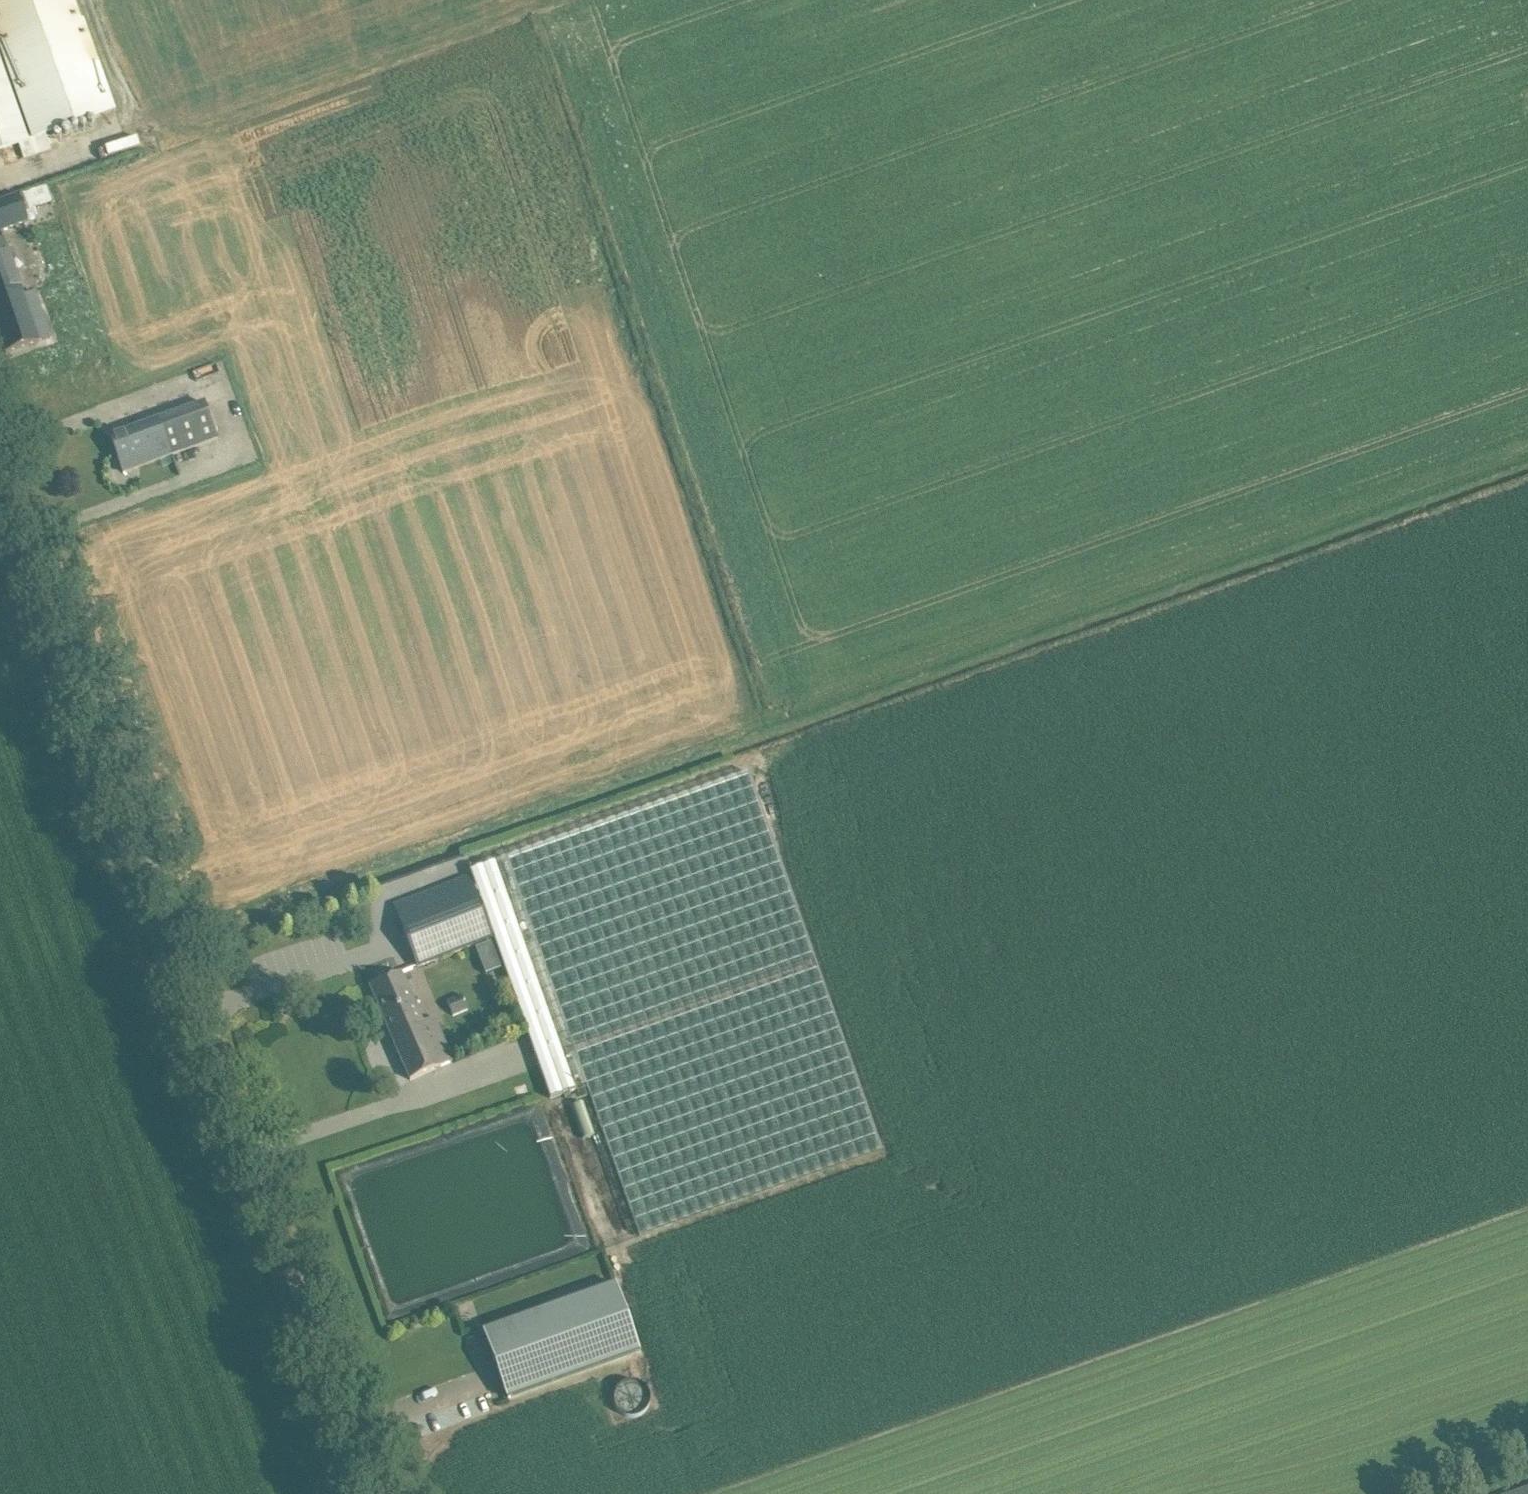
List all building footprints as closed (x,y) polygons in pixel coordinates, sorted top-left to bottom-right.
[(0,57),(6,55),(33,134),(114,106),(83,20),(80,21),(73,0),(0,0),(0,146),(28,137),(0,57)] [(19,195),(0,202),(0,222),(3,229),(28,220),(19,195)] [(0,242),(0,337),(6,354),(51,338),(35,292),(24,296),(24,295),(4,240),(0,242)] [(110,437),(123,472),(217,439),(204,403),(110,437)] [(550,1099),(587,1086),(640,1238),(883,1153),(749,772),(471,870),(472,874),(393,904),(418,969),(495,941),(550,1099)] [(402,972),(388,978),(370,986),(410,1080),(455,1061),(435,1017),(424,1022),(402,972)] [(454,1017),(470,1010),(463,994),(447,1001),(454,1017)] [(639,1351),(615,1284),(483,1331),(507,1398),(639,1351)] [(614,1390),(623,1412),(646,1403),(637,1381),(614,1390)]
